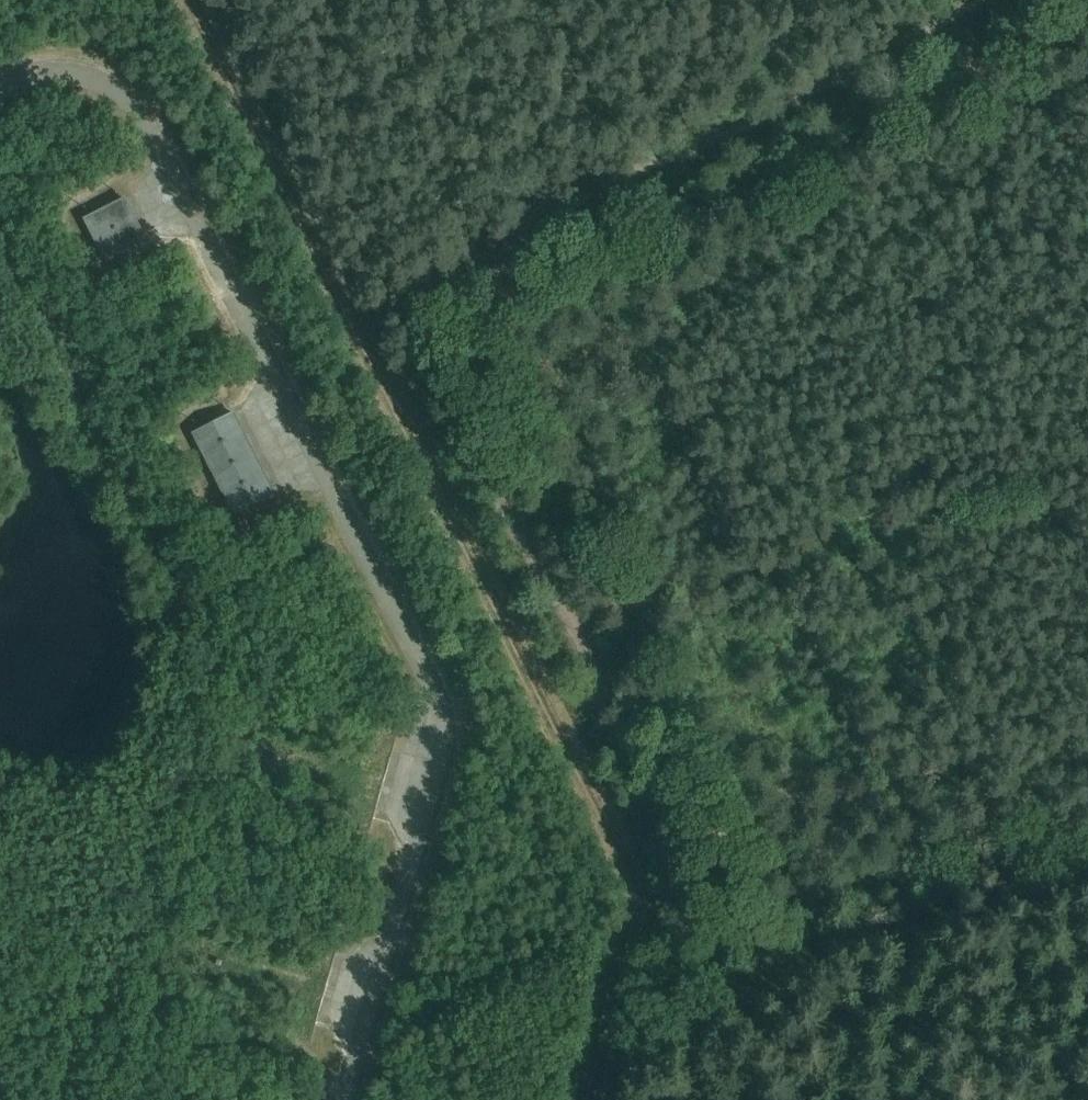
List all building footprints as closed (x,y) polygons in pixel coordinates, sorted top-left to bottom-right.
[(103,260),(146,239),(125,196),(82,218),(103,260)] [(233,515),(275,493),(233,411),(190,433),(233,515)]
